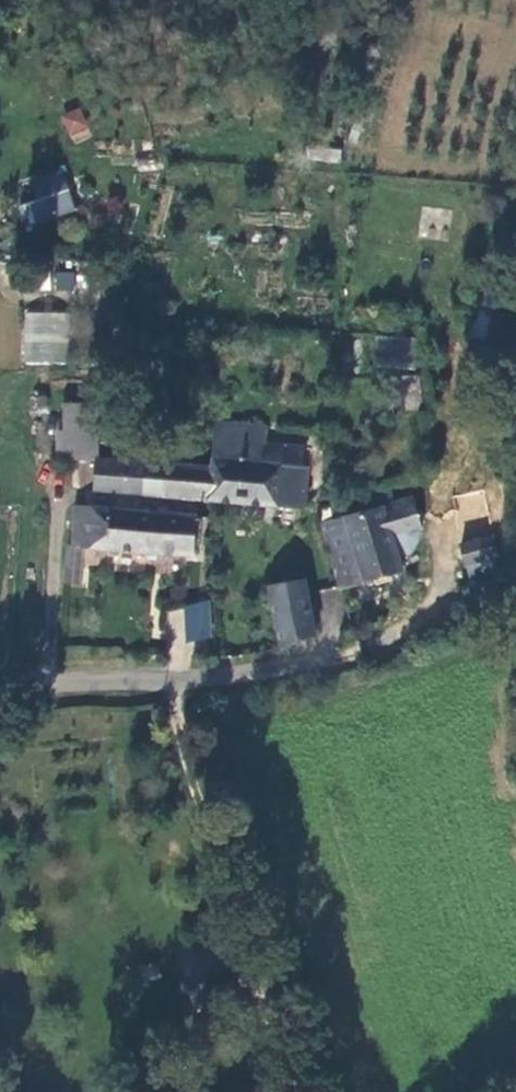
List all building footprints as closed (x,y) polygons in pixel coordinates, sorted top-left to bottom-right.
[(58,117),(72,142),(91,132),(78,106),(58,117)] [(307,144),(306,158),(340,162),(342,148),(307,144)] [(27,186),(32,199),(63,188),(57,168),(47,171),(49,178),(27,186)] [(63,188),(32,199),(30,199),(37,220),(70,208),(63,188)] [(52,289),(73,291),(75,273),(54,270),(52,289)] [(20,362),(65,365),(70,313),(24,310),(20,362)] [(412,369),(416,339),(377,335),(373,365),(412,369)] [(404,407),(417,408),(419,377),(406,377),(404,407)] [(54,459),(96,458),(96,450),(114,451),(110,396),(68,398),(65,429),(53,433),(54,459)] [(217,458),(215,490),(307,498),(310,454),(304,453),(303,435),(271,433),(270,421),(222,414),(217,458)] [(129,487),(129,483),(215,490),(217,458),(114,451),(96,450),(96,458),(94,483),(129,487)] [(335,517),(353,585),(412,565),(411,556),(406,528),(428,522),(435,520),(429,489),(335,517)] [(460,518),(484,518),(484,497),(460,497),(460,518)] [(191,558),(198,518),(76,504),(72,557),(85,562),(86,548),(191,558)] [(476,554),(508,542),(503,521),(470,534),(476,554)] [(406,528),(411,556),(421,551),(430,534),(428,522),(406,528)] [(82,586),(85,562),(72,557),(67,583),(82,586)] [(285,646),(314,642),(305,583),(275,588),(285,646)] [(209,604),(187,607),(191,640),(213,638),(209,604)] [(230,981),(215,933),(172,946),(177,960),(192,955),(202,989),(230,981)] [(187,994),(202,989),(192,955),(177,960),(180,972),(176,979),(184,983),(187,994)]
